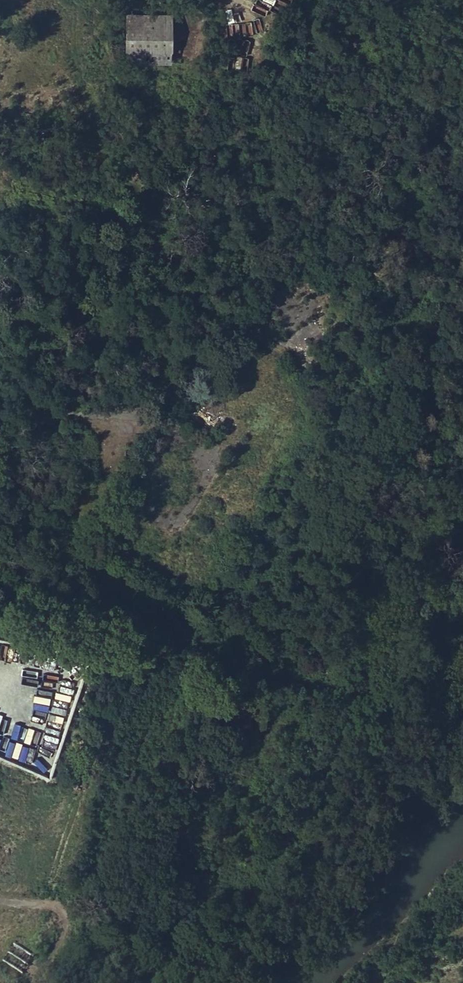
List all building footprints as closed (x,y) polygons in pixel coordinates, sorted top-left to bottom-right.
[(128,12),(127,61),(172,62),(172,12),(128,12)] [(234,55),(232,68),(246,69),(248,56),(234,55)] [(194,425),(192,427),(210,438),(219,422),(187,403),(179,416),(194,425)] [(14,698),(21,696),(17,682),(10,684),(14,698)] [(331,725),(329,712),(321,714),(323,727),(331,725)] [(7,727),(11,740),(16,738),(12,725),(7,727)] [(22,973),(34,957),(13,943),(2,960),(22,973)]
